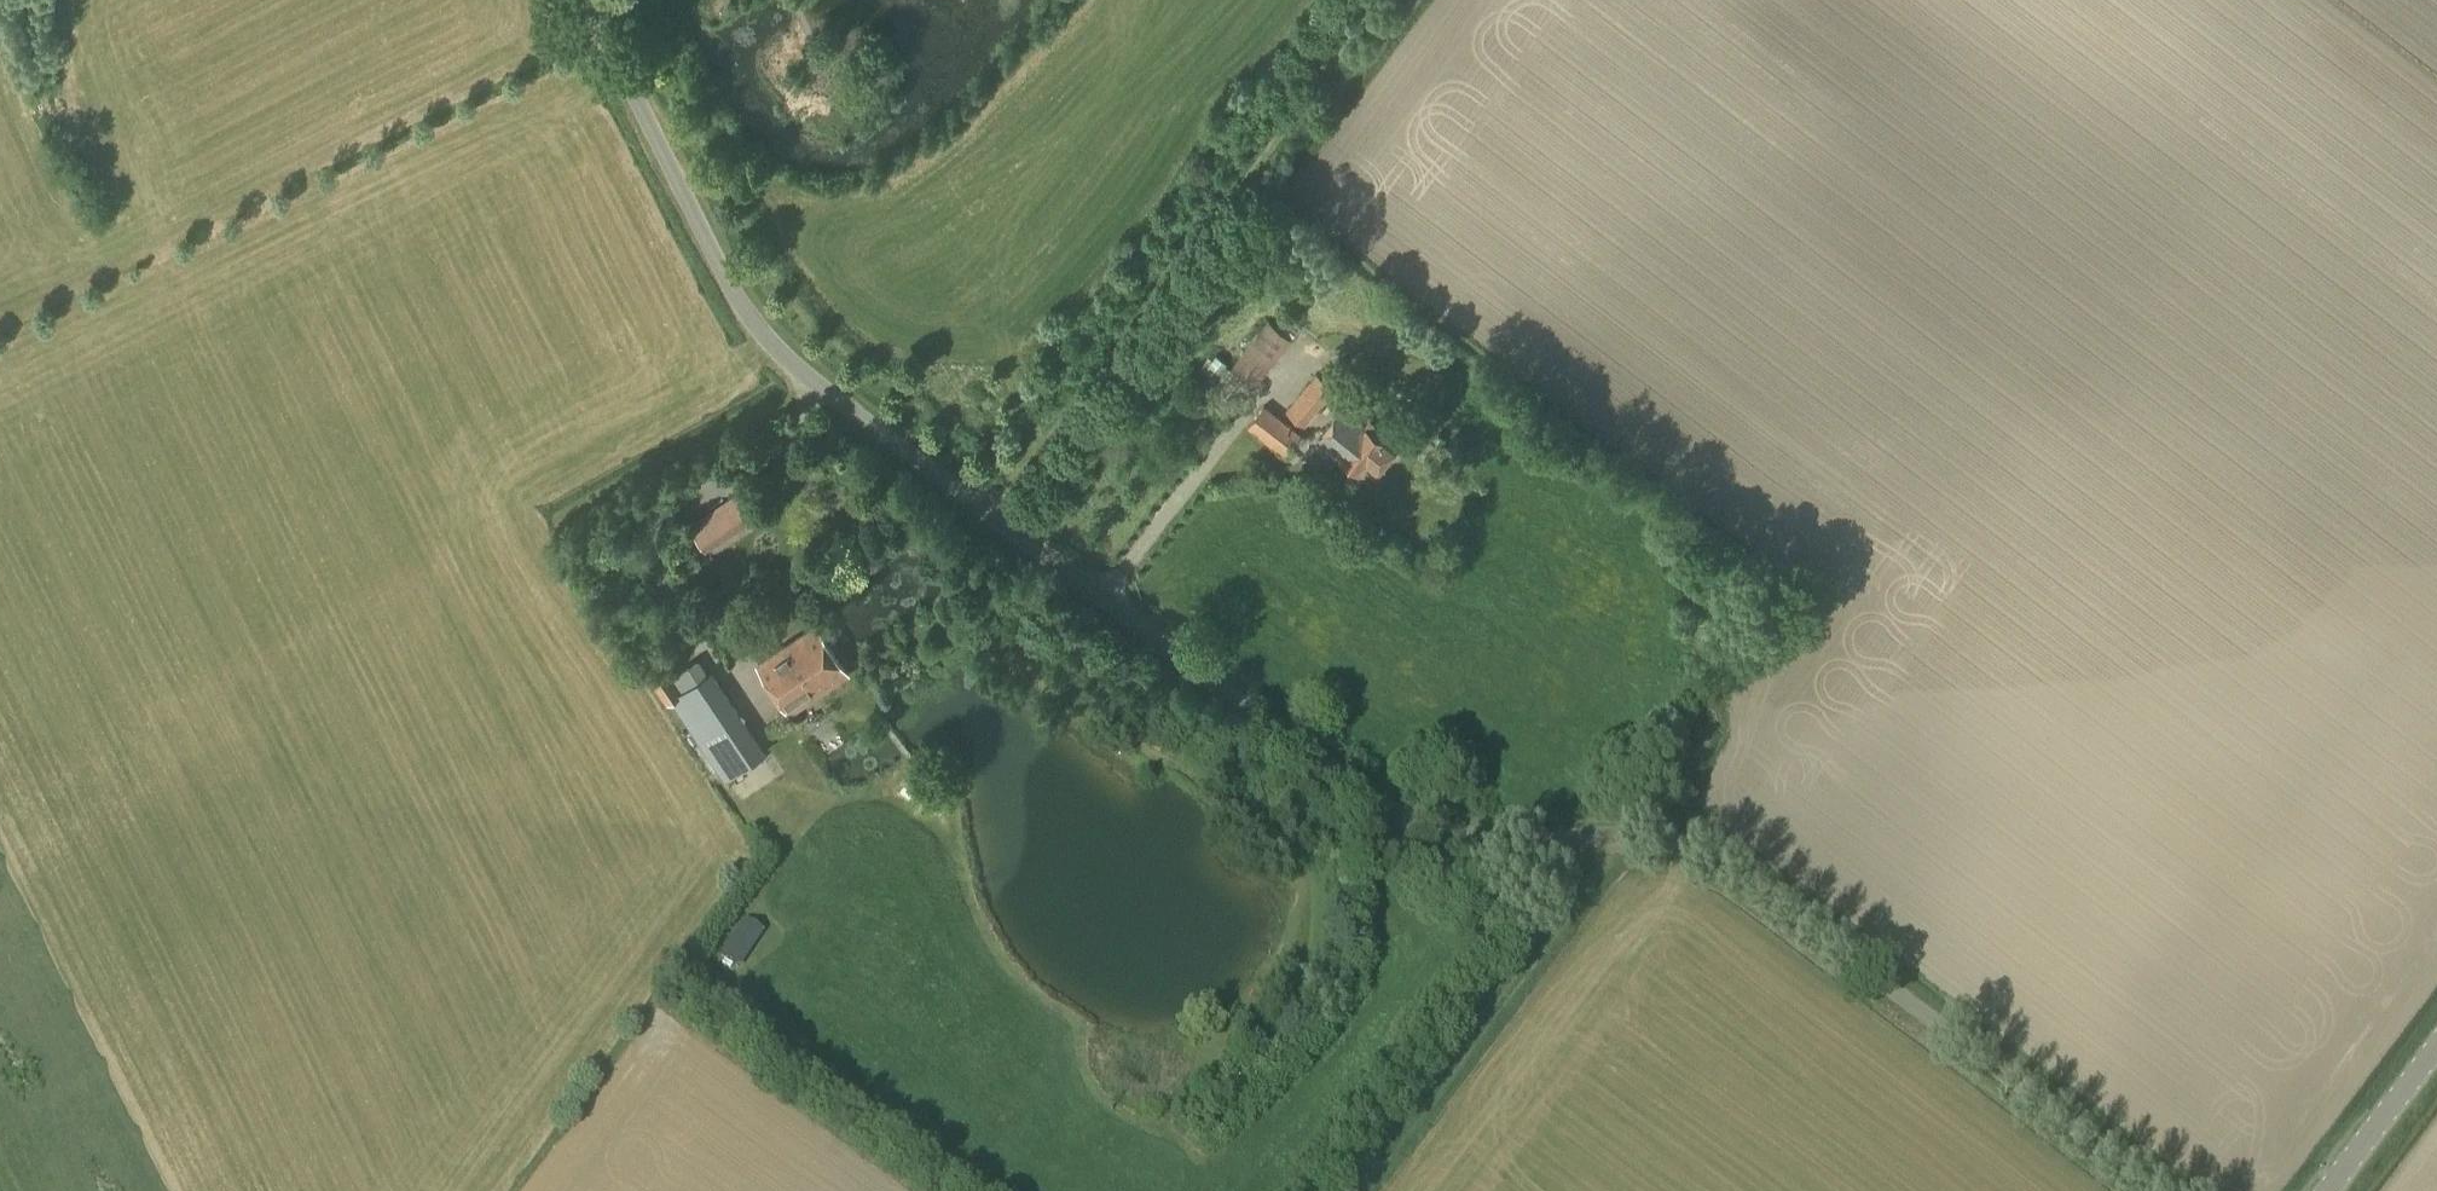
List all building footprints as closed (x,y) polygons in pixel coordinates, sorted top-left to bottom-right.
[(1255,385),(1291,339),(1267,320),(1231,366),(1255,385)] [(1221,362),(1215,358),(1208,366),(1214,371),(1203,383),(1211,390),(1218,381),(1232,392),(1242,379),(1221,361),(1221,362)] [(1306,426),(1336,388),(1316,372),(1285,410),(1306,426)] [(1286,457),(1303,435),(1264,404),(1247,426),(1286,457)] [(1357,473),(1364,464),(1378,476),(1396,453),(1382,442),(1342,409),(1316,441),(1357,473)] [(702,549),(753,514),(738,491),(686,528),(690,534),(696,542),(688,548),(692,553),(700,547),(702,549)] [(789,712),(848,674),(816,626),(758,664),(789,712)] [(687,650),(672,661),(680,671),(694,661),(687,650)] [(682,690),(658,656),(639,665),(665,704),(672,700),(725,781),(767,753),(712,670),(682,690)]
